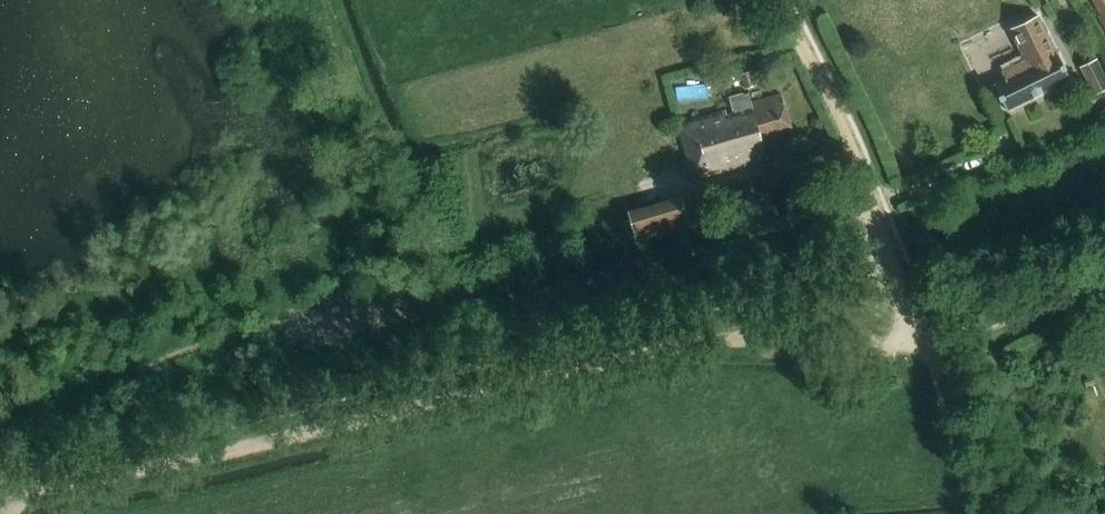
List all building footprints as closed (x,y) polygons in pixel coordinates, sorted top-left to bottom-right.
[(1101,15),(1097,17),(1104,30),(1104,0),(1092,0),(1101,15)] [(1002,72),(1006,79),(995,84),(1007,110),(1071,78),(1059,53),(1058,53),(1039,15),(1011,29),(1026,60),(1002,72)] [(1097,58),(1080,67),(1094,95),(1104,89),(1104,75),(1097,58)] [(756,85),(751,70),(739,74),(744,88),(756,85)] [(728,117),(726,111),(679,125),(696,184),(769,163),(764,139),(794,131),(784,95),(752,104),(749,94),(732,99),(736,115),(728,117)] [(679,195),(626,211),(636,244),(689,228),(679,195)]
